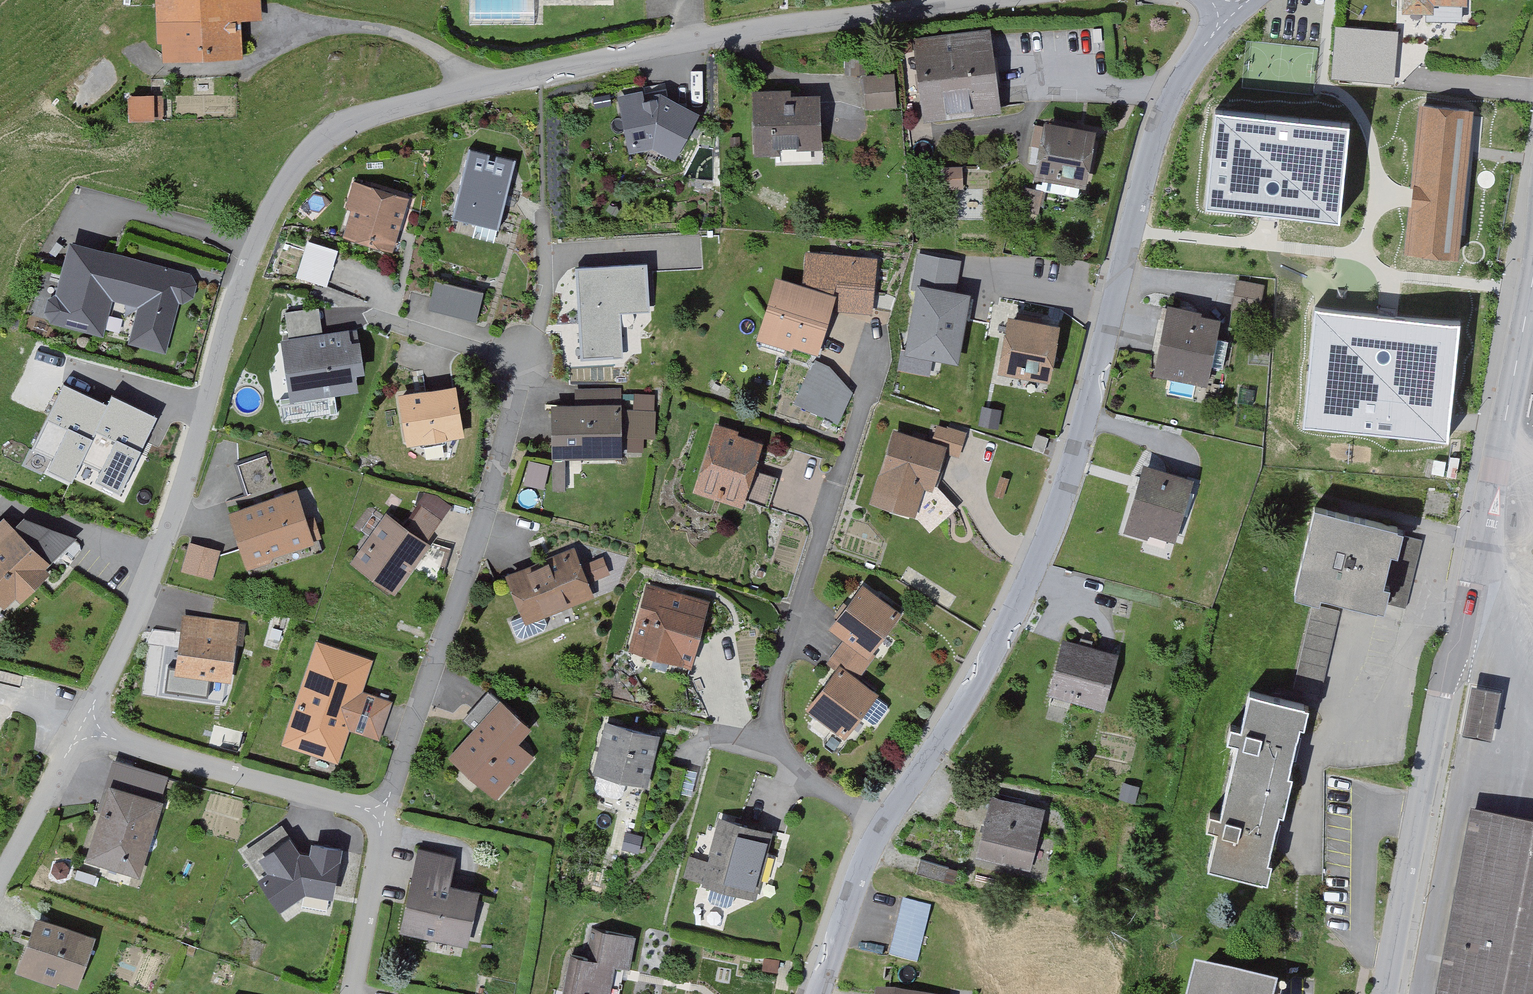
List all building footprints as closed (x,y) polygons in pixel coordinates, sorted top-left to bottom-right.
[(124,7),(166,5),(169,58),(197,57),(198,64),(210,63),(209,54),(235,53),(232,1),(239,0),(123,0),(124,7)] [(1428,19),(1461,20),(1461,0),(1465,0),(1407,0),(1407,9),(1428,9),(1428,19)] [(1333,77),(1387,82),(1391,32),(1337,27),(1333,77)] [(921,44),(931,116),(1001,106),(998,86),(1002,85),(998,56),(994,57),(991,34),(921,44)] [(846,57),(846,74),(863,74),(864,57),(846,57)] [(867,81),(869,109),(898,107),(895,78),(867,81)] [(785,92),(756,93),(758,153),(776,152),(775,144),(821,143),(820,123),(816,123),(816,100),(786,101),(785,92)] [(674,154),(694,117),(660,99),(640,103),(638,95),(622,98),(632,147),(653,143),(674,154)] [(131,100),(131,123),(164,123),(164,100),(131,100)] [(1473,107),(1419,102),(1406,254),(1460,259),(1473,107)] [(1350,122),(1216,109),(1206,206),(1341,219),(1350,122)] [(1041,173),(1044,174),(1041,189),(1078,196),(1090,134),(1075,131),(1076,124),(1056,120),(1055,128),(1038,126),(1034,144),(1046,146),(1041,173)] [(516,160),(514,159),(513,165),(469,154),(470,148),(469,148),(452,218),(453,218),(454,212),(498,223),(497,229),(498,229),(516,160)] [(963,188),(962,170),(945,171),(945,189),(953,189),(963,188)] [(349,206),(355,208),(347,235),(390,248),(404,200),(356,185),(349,206)] [(1022,211),(1037,214),(1042,191),(1026,188),(1022,211)] [(192,285),(188,277),(72,246),(59,297),(51,301),(49,311),(53,319),(99,331),(109,295),(143,304),(133,340),(162,348),(176,297),(182,299),(190,295),(192,285)] [(806,290),(779,282),(761,341),(787,349),(790,339),(815,347),(828,305),(838,308),(839,304),(869,307),(873,262),(809,256),(806,290)] [(334,269),(306,260),(299,280),(317,285),(328,288),(328,287),(334,269)] [(628,307),(649,305),(647,263),(575,267),(581,359),(613,358),(609,294),(627,293),(628,307)] [(437,281),(429,310),(477,323),(485,294),(437,281)] [(1257,312),(1262,287),(1237,282),(1232,307),(1257,312)] [(968,299),(919,290),(907,354),(956,363),(968,299)] [(627,293),(609,294),(613,358),(623,357),(620,307),(628,307),(627,293)] [(1390,311),(1315,303),(1303,422),(1445,435),(1457,317),(1390,311)] [(1197,322),(1198,315),(1171,310),(1161,370),(1204,377),(1206,364),(1222,366),(1226,341),(1211,338),(1213,324),(1197,322)] [(1045,375),(1053,329),(1037,326),(1038,318),(1019,315),(1018,322),(1014,322),(1005,368),(1045,375)] [(351,370),(360,369),(354,333),(293,343),(295,354),(287,356),(293,397),(307,395),(308,400),(324,397),(324,392),(354,388),(351,370)] [(828,369),(812,362),(794,403),(837,423),(851,394),(837,387),(840,380),(826,374),(828,369)] [(109,405),(63,384),(32,450),(54,460),(47,474),(71,486),(82,462),(109,405)] [(454,389),(401,397),(409,442),(417,441),(422,446),(445,443),(448,435),(462,433),(454,389)] [(566,488),(565,449),(596,448),(596,453),(619,453),(618,391),(578,391),(578,409),(554,410),(556,489),(566,488)] [(159,418),(113,396),(109,405),(82,462),(103,472),(96,487),(121,498),(159,418)] [(629,434),(654,435),(655,415),(629,414),(629,434)] [(720,425),(718,431),(716,430),(698,491),(721,497),(722,493),(768,505),(777,476),(751,469),(758,444),(737,438),(738,431),(720,425)] [(943,450),(944,447),(959,452),(965,433),(951,429),(950,431),(940,427),(934,444),(896,432),(874,502),(890,507),(901,496),(916,501),(922,483),(939,488),(950,453),(943,450)] [(1034,449),(1044,452),(1049,437),(1039,434),(1034,449)] [(231,516),(245,560),(317,537),(312,520),(303,523),(294,496),(286,498),(284,492),(274,495),(276,501),(263,506),(258,491),(276,485),(266,455),(238,464),(248,494),(253,493),(258,507),(231,516)] [(549,467),(529,462),(524,482),(544,487),(549,467)] [(1184,480),(1145,468),(1127,529),(1144,534),(1146,528),(1168,534),(1184,480)] [(1379,600),(1394,533),(1396,524),(1314,505),(1295,589),(1377,608),(1379,600)] [(425,545),(423,543),(438,521),(422,509),(406,531),(388,518),(357,562),(394,588),(425,545)] [(20,592),(42,572),(38,568),(68,540),(29,524),(17,535),(4,521),(0,525),(0,597),(1,598),(15,586),(20,592)] [(1394,533),(1379,600),(1406,606),(1422,539),(1394,533)] [(219,550),(190,542),(183,570),(211,578),(219,550)] [(546,625),(542,614),(589,595),(572,553),(511,578),(525,616),(511,621),(517,637),(523,639),(544,631),(546,625)] [(586,566),(591,578),(608,570),(602,558),(586,566)] [(839,649),(863,667),(872,655),(867,652),(896,614),(863,589),(834,626),(848,637),(839,649)] [(635,645),(657,651),(652,669),(686,678),(697,639),(691,637),(701,604),(650,590),(635,645)] [(1340,611),(1313,605),(1294,689),(1322,695),(1340,611)] [(225,671),(225,676),(226,676),(231,640),(241,642),(244,626),(197,619),(194,634),(185,633),(180,668),(168,666),(164,691),(208,697),(212,669),(225,671)] [(1101,702),(1112,656),(1088,649),(1090,642),(1082,640),(1080,648),(1064,644),(1054,686),(1074,691),(1073,695),(1101,702)] [(334,754),(345,723),(378,735),(390,702),(357,691),(367,660),(320,643),(286,738),(334,754)] [(863,667),(839,649),(830,662),(840,669),(811,707),(844,732),(859,713),(872,724),(876,724),(887,708),(887,705),(853,680),(863,667)] [(1471,684),(1461,732),(1491,738),(1500,690),(1471,684)] [(477,731),(452,759),(495,796),(531,754),(514,739),(528,724),(488,688),(462,718),(477,731)] [(1218,829),(1209,866),(1263,878),(1304,703),(1250,690),(1241,727),(1232,725),(1229,740),(1238,742),(1221,814),(1211,811),(1208,826),(1218,829)] [(647,784),(658,736),(607,724),(596,772),(600,773),(597,785),(600,789),(618,794),(622,791),(625,779),(647,784)] [(845,744),(829,732),(823,740),(824,747),(832,753),(839,752),(845,744)] [(1118,800),(1131,802),(1134,788),(1121,785),(1118,800)] [(158,802),(112,788),(91,856),(137,870),(144,847),(147,848),(154,825),(151,824),(158,802)] [(1044,811),(992,799),(979,855),(1025,866),(1032,832),(1039,834),(1044,811)] [(1471,812),(1438,986),(1480,993),(1532,993),(1532,824),(1471,812)] [(723,823),(707,884),(711,885),(708,899),(710,903),(727,908),(732,905),(736,891),(750,895),(767,834),(723,823)] [(288,841),(279,829),(256,845),(264,857),(288,841)] [(326,911),(338,850),(314,845),(312,857),(297,855),(288,841),(264,857),(256,845),(246,851),(264,878),(262,879),(280,906),(305,889),(302,906),(326,911)] [(413,905),(408,927),(467,941),(472,917),(467,916),(473,892),(445,885),(452,856),(422,849),(417,871),(421,872),(416,890),(413,890),(409,904),(413,905)] [(917,876),(947,882),(950,867),(920,861),(917,876)] [(904,902),(898,929),(925,935),(932,908),(904,902)] [(39,921),(22,970),(57,982),(59,975),(76,981),(91,939),(39,921)] [(564,993),(568,993),(587,993),(588,993),(617,993),(622,967),(628,968),(634,936),(591,928),(585,958),(571,955),(564,993)] [(898,929),(894,944),(922,950),(925,935),(898,929)] [(922,950),(894,944),(891,957),(919,963),(922,950)] [(767,955),(765,964),(779,967),(781,958),(767,955)] [(1189,993),(1276,993),(1277,989),(1196,969),(1189,993)]
